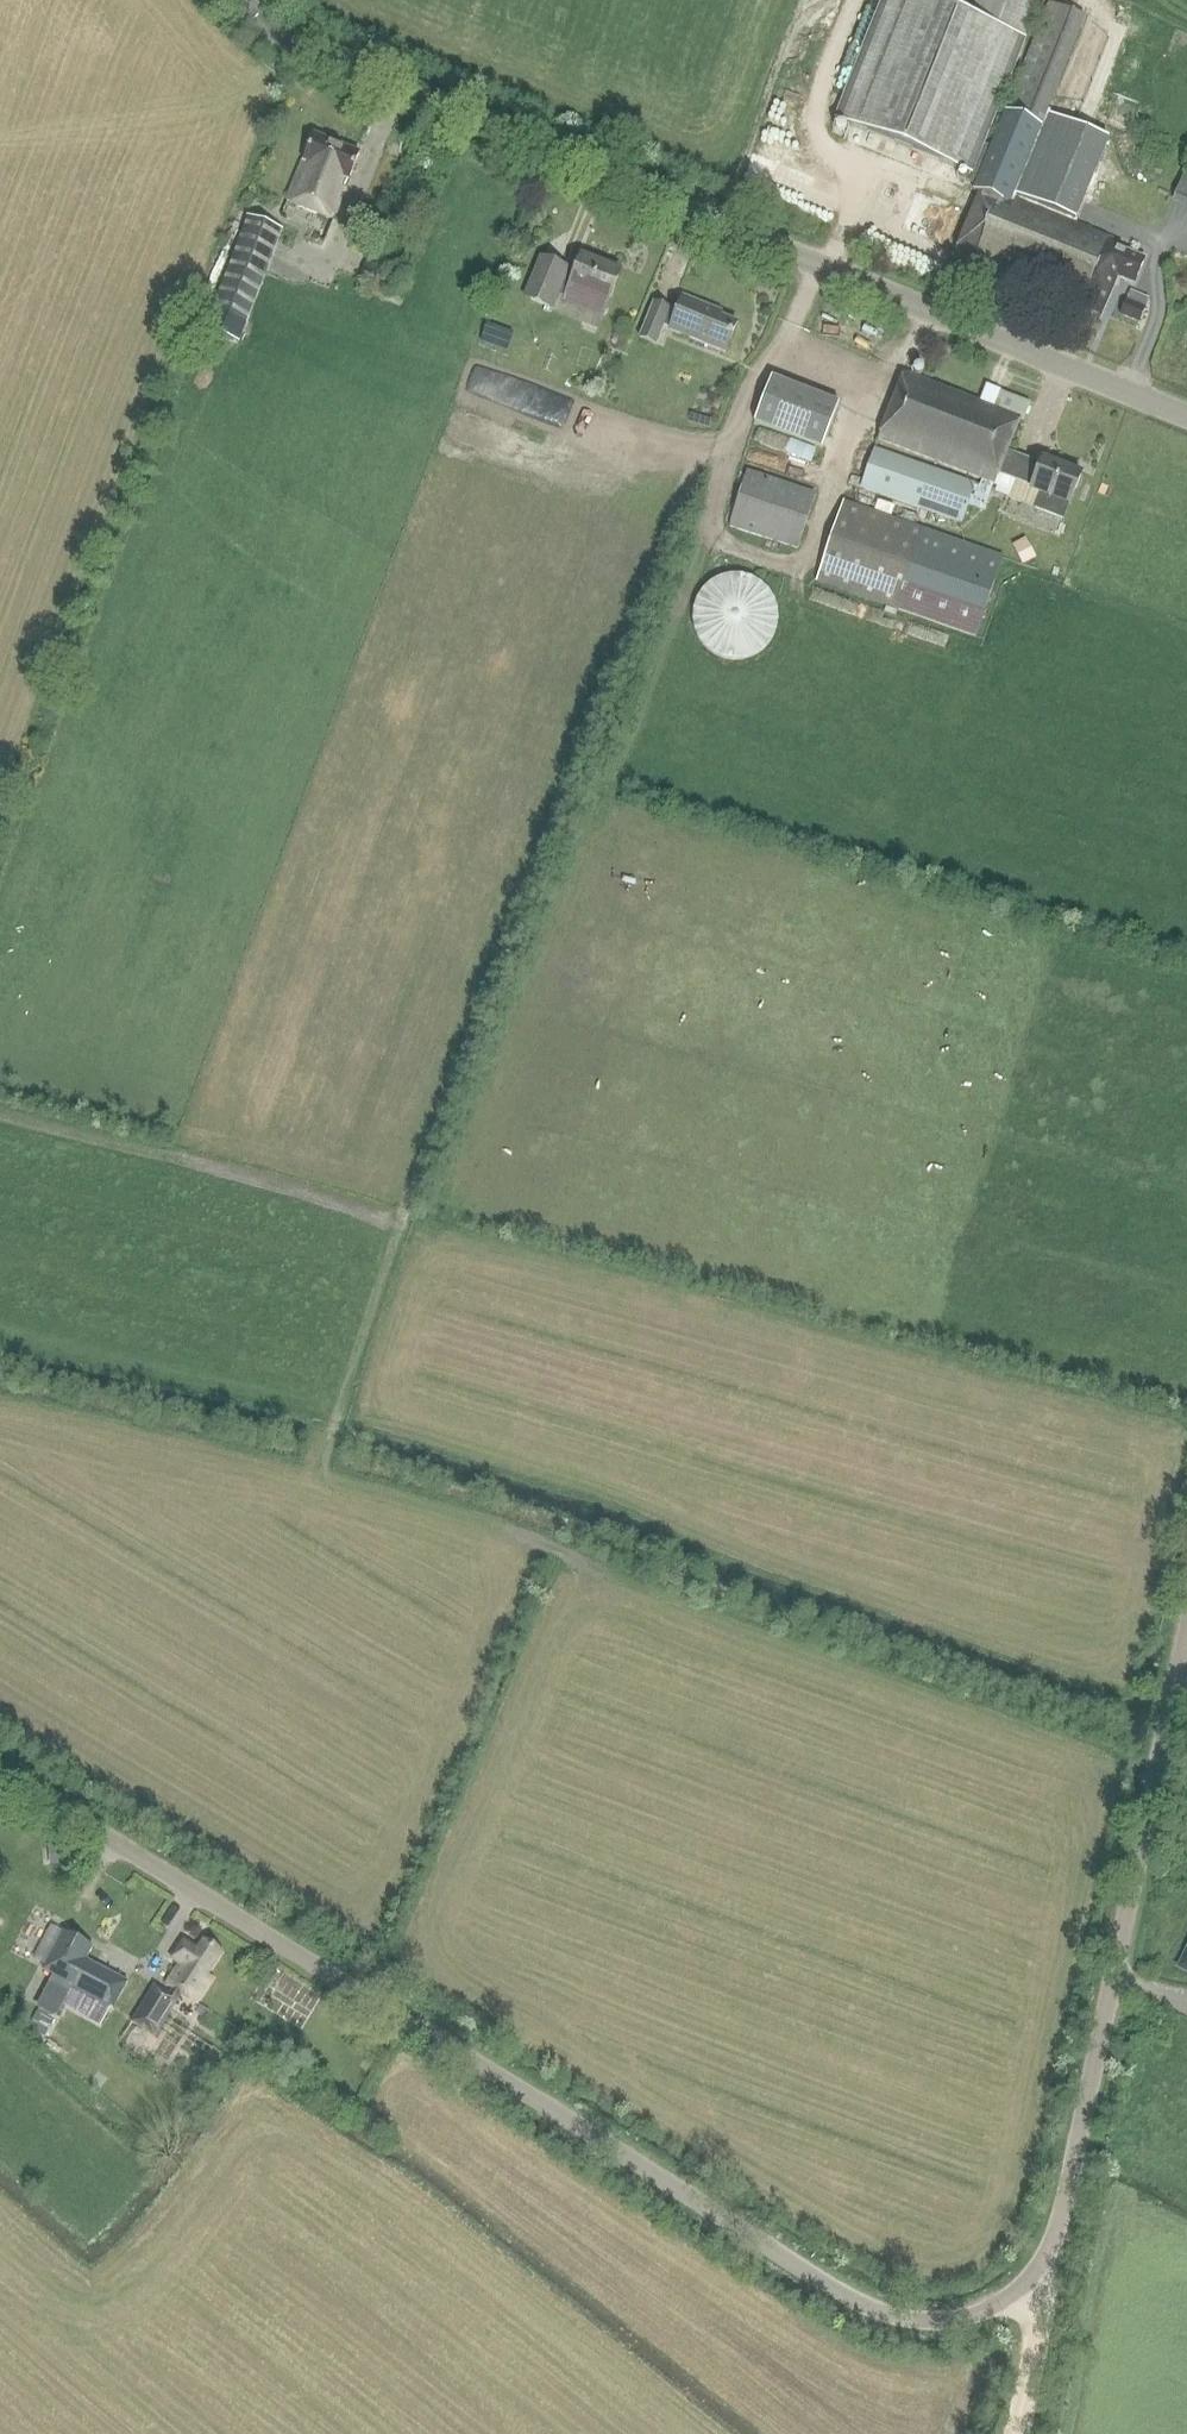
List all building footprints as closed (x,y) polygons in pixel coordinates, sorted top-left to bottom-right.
[(1073,223),(1011,198),(1046,113),(1084,18),(1049,3),(992,146),(981,142),(1038,0),(977,0),(970,17),(927,0),(884,0),(837,119),(969,172),(966,181),(975,184),(973,191),(979,193),(954,252),(1003,273),(1079,304),(1078,308),(1100,317),(1117,278),(1134,285),(1145,259),(1111,245),(1113,240),(1073,223)] [(333,217),(358,154),(313,136),(288,199),(333,217)] [(1174,199),(1186,205),(1186,169),(1186,168),(1174,199)] [(283,231),(247,217),(204,331),(239,344),(283,231)] [(618,273),(580,257),(574,272),(539,258),(523,298),(549,308),(554,297),(601,316),(618,273)] [(366,263),(360,276),(372,282),(378,269),(366,263)] [(974,286),(962,281),(956,293),(969,299),(974,286)] [(653,303),(639,339),(655,345),(664,323),(671,325),(669,331),(725,352),(736,323),(719,316),(720,312),(682,297),(676,313),(669,311),(669,310),(653,303)] [(1140,321),(1146,308),(1131,301),(1125,315),(1140,321)] [(480,341),(493,346),(499,329),(486,324),(480,341)] [(1082,474),(1044,460),(1042,465),(1007,452),(1020,419),(903,374),(878,439),(982,479),(979,485),(875,449),(862,488),(963,523),(969,505),(984,511),(989,497),(994,484),(1010,491),(1015,479),(1033,487),(1032,489),(1042,493),(1036,508),(1064,519),(1070,504),(1071,504),(1082,474)] [(824,446),(841,402),(772,376),(755,420),(824,446)] [(811,464),(816,450),(790,441),(785,454),(811,464)] [(750,470),(731,524),(800,547),(818,493),(750,470)] [(845,502),(817,581),(976,638),(1004,559),(845,502)] [(1035,559),(1024,538),(1011,545),(1022,566),(1035,559)] [(763,581),(754,576),(749,573),(740,572),(729,572),(721,575),(711,580),(705,585),(699,592),(696,600),(693,609),(693,619),(695,629),(698,636),(702,643),(710,650),(721,656),(730,658),(740,659),(750,657),(758,653),(765,648),(771,642),(776,634),(779,625),(780,615),(778,604),(775,596),(771,589),(763,581)] [(66,1866),(65,1846),(49,1847),(49,1866),(66,1866)] [(72,1985),(92,1947),(64,1932),(44,1970),(72,1985)] [(156,1987),(134,2024),(157,2038),(183,1995),(198,2004),(213,1978),(207,1974),(221,1952),(203,1941),(197,1950),(183,1941),(172,1960),(180,1964),(168,1986),(175,1990),(171,1996),(156,1987)] [(131,1981),(92,1961),(76,1991),(114,2012),(131,1981)] [(55,2016),(68,1993),(52,1984),(39,2008),(55,2016)]
